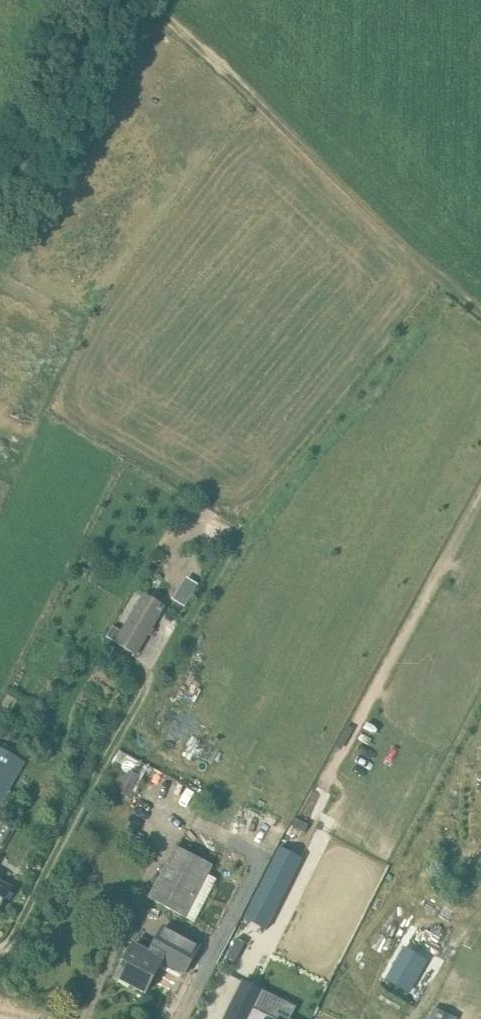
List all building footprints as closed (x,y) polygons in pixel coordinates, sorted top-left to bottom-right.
[(136,656),(166,607),(143,592),(113,642),(136,656)] [(26,764),(0,749),(0,808),(26,764)] [(140,775),(127,769),(117,791),(131,797),(140,775)] [(295,817),(292,825),(305,831),(309,824),(295,817)] [(176,847),(149,899),(187,919),(195,923),(228,858),(209,848),(203,861),(176,847)] [(302,859),(279,848),(244,919),(266,930),(302,859)] [(13,890),(0,882),(0,913),(13,890)] [(135,945),(117,979),(146,994),(163,962),(172,967),(186,941),(161,928),(148,952),(135,945)] [(445,948),(431,942),(434,934),(416,928),(410,942),(423,947),(421,952),(440,959),(445,948)] [(408,992),(426,961),(405,948),(387,979),(408,992)] [(262,991),(244,982),(227,1018),(280,1018),(255,1006),(262,991)] [(456,1018),(433,1009),(428,1018),(456,1018)]
